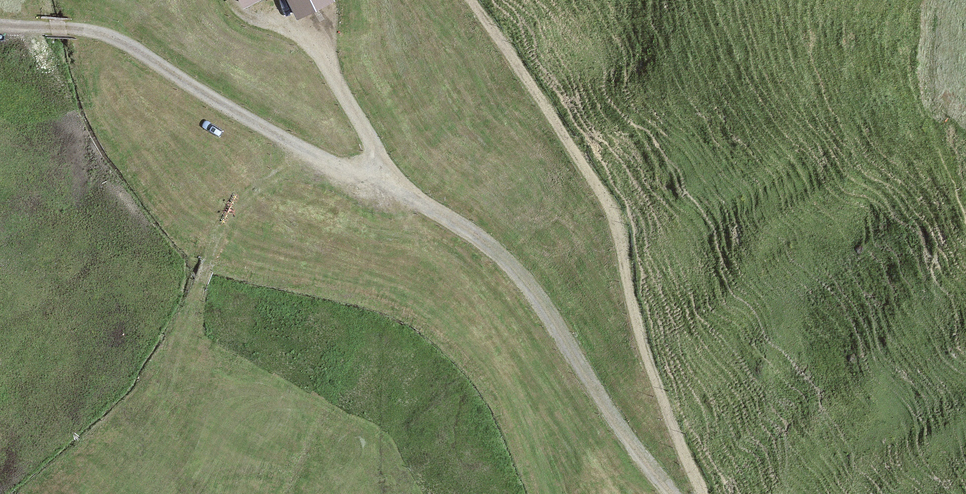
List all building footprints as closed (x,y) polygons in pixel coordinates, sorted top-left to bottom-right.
[(240,11),(263,0),(235,0),(240,11)] [(292,24),(334,3),(332,0),(280,0),(292,24)]
